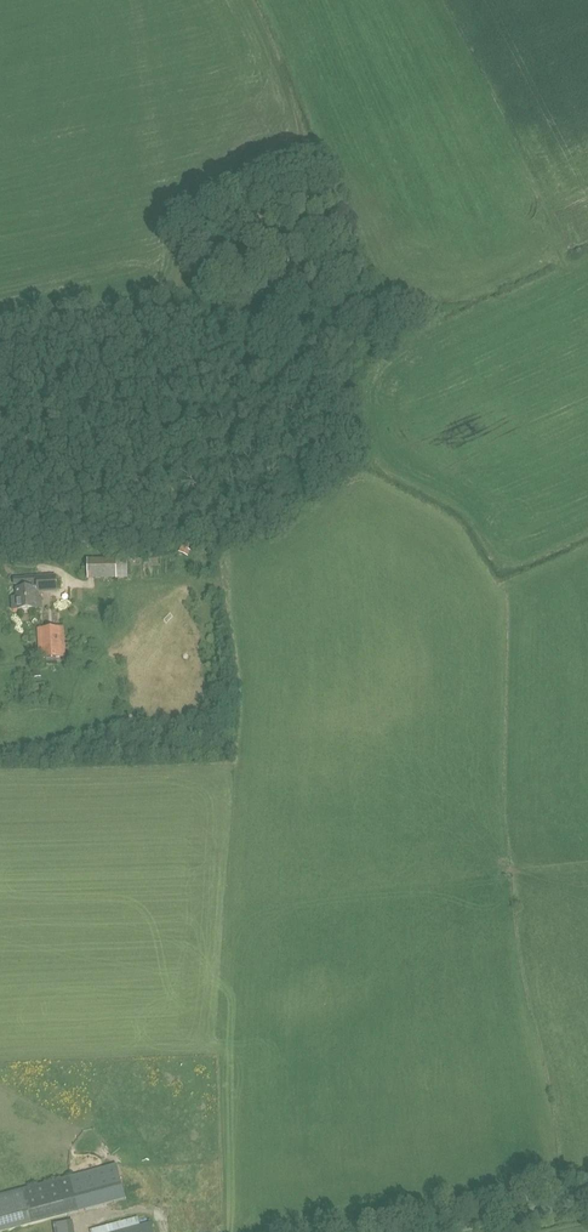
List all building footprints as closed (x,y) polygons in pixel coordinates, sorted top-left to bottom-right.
[(121,559),(122,578),(132,578),(132,558),(121,559)] [(117,561),(88,562),(88,581),(118,580),(117,561)] [(57,576),(38,577),(13,578),(14,585),(18,585),(18,589),(19,598),(14,598),(14,610),(19,610),(41,609),(40,590),(57,589),(57,576)] [(43,659),(64,658),(62,629),(41,630),(43,659)] [(117,1165),(0,1196),(0,1231),(5,1231),(127,1200),(117,1165)] [(166,1202),(144,1212),(154,1231),(162,1231),(177,1225),(166,1202)]
